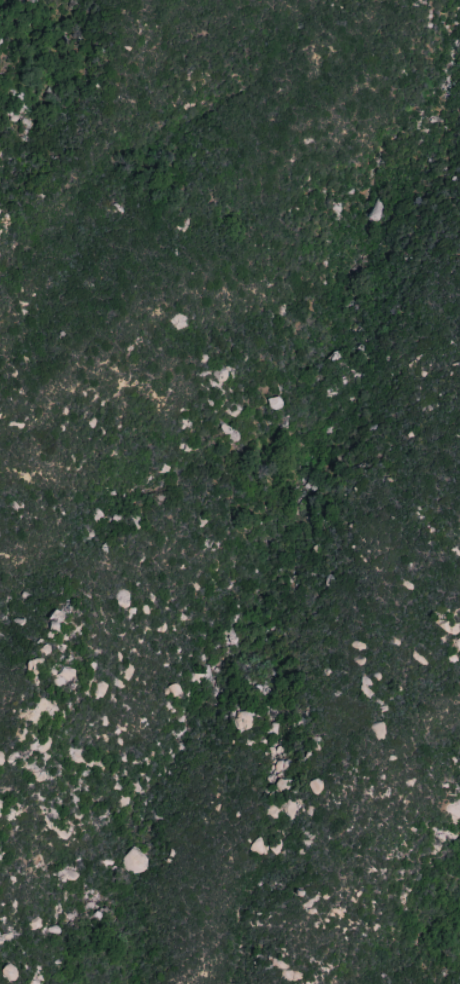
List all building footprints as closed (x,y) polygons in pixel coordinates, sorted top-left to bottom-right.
[(181,693),(177,682),(166,686),(170,697),(181,693)] [(384,739),(384,723),(371,723),(371,739),(384,739)] [(120,859),(134,877),(149,865),(134,847),(120,859)]
